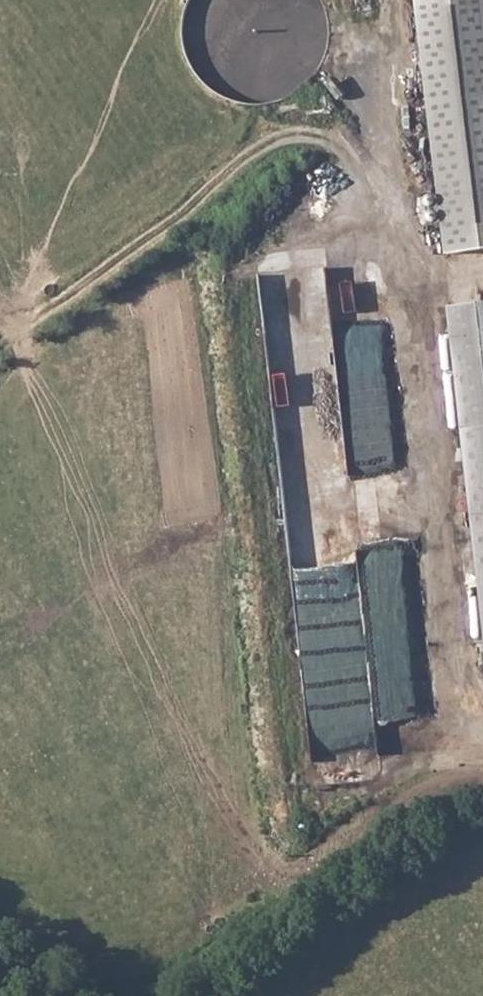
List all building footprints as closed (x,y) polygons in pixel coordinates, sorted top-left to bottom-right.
[(275,102),(287,65),(304,70),(323,7),(299,0),(224,0),(221,10),(216,8),(195,77),(275,102)] [(446,253),(482,249),(482,0),(422,0),(446,253)] [(309,349),(333,349),(334,267),(311,266),(309,349)] [(452,306),(482,581),(482,302),(452,306)] [(387,753),(438,739),(426,696),(375,709),(387,753)]
